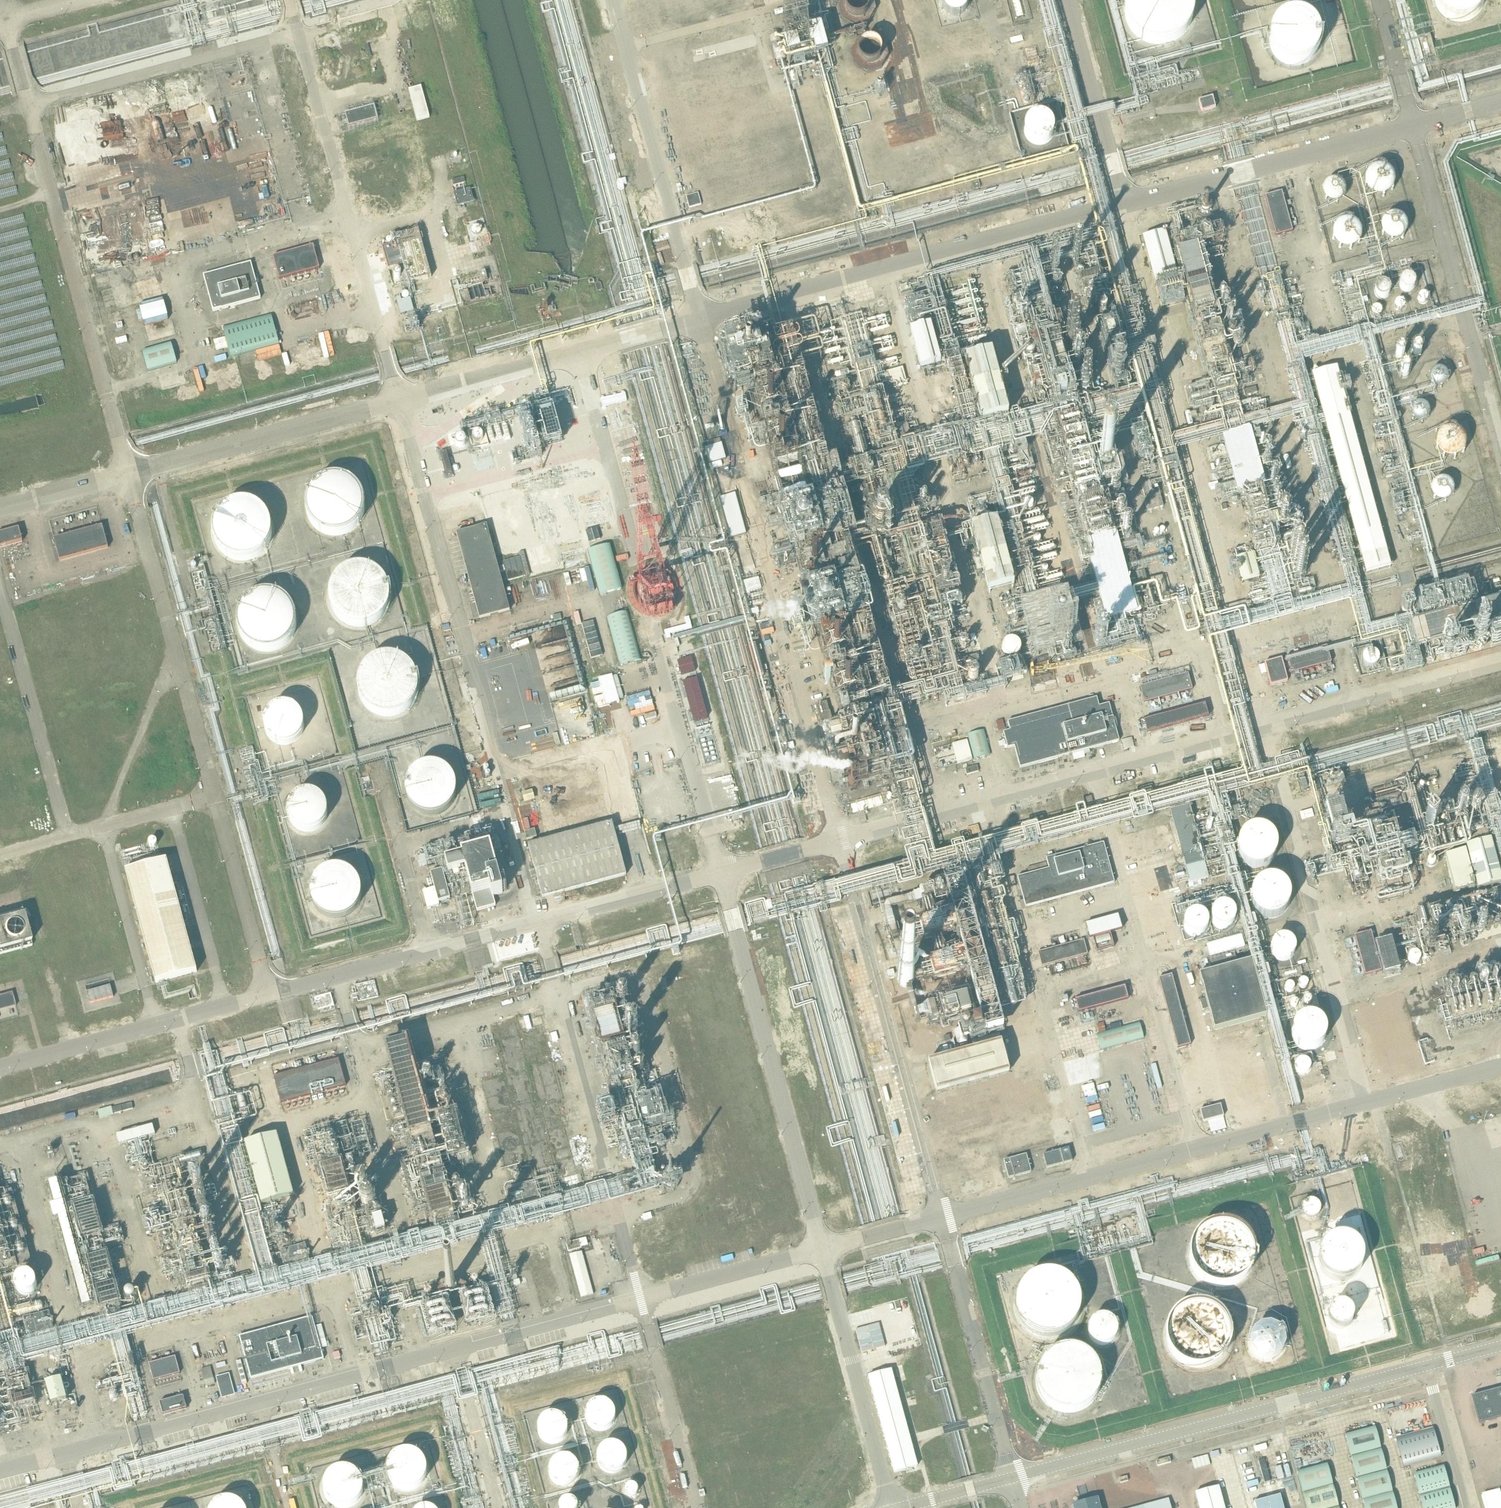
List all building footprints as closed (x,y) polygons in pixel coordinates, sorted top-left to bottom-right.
[(863,0),(844,0),(851,9),(863,0)] [(944,15),(948,19),(954,20),(959,20),(964,16),(967,12),(967,7),(966,2),(965,0),(944,0),(943,2),(942,6),(942,11),(944,15)] [(1018,10),(1024,8),(1022,0),(1015,0),(1018,10)] [(1195,12),(1194,5),(1192,0),(1127,0),(1125,4),(1125,11),(1125,17),(1127,24),(1128,27),(1130,31),(1134,36),(1139,40),(1145,44),(1151,46),(1158,47),(1164,47),(1171,45),(1176,43),(1179,41),(1183,38),(1188,33),(1192,26),(1194,20),(1194,16),(1195,12)] [(1459,22),(1466,21),(1473,18),(1479,13),(1482,7),(1484,0),(1434,0),(1435,3),(1437,9),(1441,14),(1446,19),(1452,21),(1459,22)] [(806,43),(821,39),(815,14),(800,18),(806,43)] [(1269,38),(1269,45),(1271,52),(1275,58),(1281,63),(1288,66),(1295,67),(1302,66),(1309,62),(1314,57),(1318,51),(1320,45),(1320,38),(1318,31),(1314,25),(1309,21),(1303,17),(1295,16),(1288,17),(1281,20),(1275,24),(1271,30),(1269,38)] [(778,30),(782,43),(793,40),(789,26),(778,30)] [(851,33),(861,59),(886,50),(880,34),(873,36),(870,26),(851,33)] [(1022,28),(1010,31),(1011,37),(1024,34),(1022,28)] [(244,83),(246,96),(253,95),(251,82),(244,83)] [(238,85),(227,87),(229,99),(240,97),(238,85)] [(417,121),(429,117),(421,87),(408,90),(417,121)] [(1212,88),(1198,92),(1201,105),(1216,101),(1212,88)] [(225,99),(219,101),(221,113),(227,112),(225,99)] [(349,126),(377,119),(374,106),(345,114),(349,126)] [(1024,136),(1024,142),(1027,146),(1030,150),(1035,152),(1040,152),(1045,150),(1049,147),(1052,143),(1052,138),(1052,134),(1050,130),(1047,127),(1043,124),(1038,123),(1033,124),(1029,127),(1025,131),(1024,136)] [(1043,190),(1082,181),(1074,150),(1053,155),(1055,166),(1031,172),(1033,180),(1038,179),(1037,175),(1039,174),(1043,190)] [(1396,184),(1396,181),(1396,178),(1395,175),(1393,172),(1392,171),(1390,169),(1387,167),(1385,166),(1382,166),(1379,166),(1376,166),(1373,168),(1371,169),(1369,172),(1367,174),(1366,178),(1366,180),(1366,183),(1366,186),(1368,189),(1369,191),(1371,193),(1374,194),(1376,195),(1380,196),(1383,196),(1386,195),(1389,194),(1391,192),(1393,190),(1394,187),(1396,184)] [(453,186),(465,182),(464,177),(452,180),(453,186)] [(1324,195),(1326,199),(1330,201),(1334,201),(1338,201),(1342,198),(1344,195),(1345,190),(1344,185),(1341,181),(1337,179),(1332,179),(1328,180),(1325,183),(1323,187),(1322,191),(1324,195)] [(457,206),(474,202),(470,188),(454,193),(457,206)] [(686,196),(690,208),(702,204),(698,193),(686,196)] [(1275,236),(1292,231),(1281,193),(1265,197),(1275,236)] [(264,221),(273,217),(271,212),(262,216),(264,221)] [(1407,230),(1408,227),(1407,223),(1405,220),(1404,218),(1402,216),(1400,215),(1398,214),(1395,214),(1393,214),(1390,214),(1388,216),(1385,217),(1384,219),(1382,221),(1381,224),(1381,227),(1381,229),(1382,232),(1383,234),(1385,236),(1386,238),(1388,239),(1392,240),(1394,240),(1396,240),(1399,239),(1401,238),(1404,236),(1405,235),(1407,232),(1407,230)] [(471,225),(479,225),(478,216),(471,217),(471,225)] [(1342,248),(1348,249),(1353,247),(1357,244),(1360,239),(1361,234),(1360,229),(1358,224),(1354,221),(1349,219),(1344,219),(1340,221),(1336,224),(1333,228),(1332,233),(1332,238),(1334,242),(1338,246),(1342,248)] [(431,277),(418,230),(397,236),(400,250),(393,252),(392,245),(382,247),(388,269),(405,265),(410,283),(431,277)] [(1154,284),(1177,278),(1165,232),(1142,239),(1154,284)] [(1180,270),(1199,267),(1193,237),(1174,241),(1180,270)] [(279,280),(319,269),(313,247),(273,257),(279,280)] [(213,311),(260,298),(251,263),(203,276),(213,311)] [(141,279),(134,280),(134,282),(158,280),(157,270),(140,272),(141,279)] [(1198,284),(1187,287),(1190,300),(1207,296),(1201,272),(1195,273),(1198,284)] [(1400,284),(1401,288),(1403,290),(1406,291),(1410,291),(1412,289),(1414,286),(1414,282),(1412,279),(1408,277),(1404,278),(1401,280),(1400,284)] [(164,299),(158,278),(134,285),(140,306),(164,299)] [(1377,291),(1378,294),(1381,297),(1386,297),(1389,295),(1391,292),(1391,289),(1390,286),(1387,284),(1383,283),(1380,284),(1377,287),(1377,291)] [(1180,286),(1161,288),(1162,298),(1180,296),(1180,286)] [(399,303),(412,300),(409,288),(396,291),(399,303)] [(1418,297),(1420,299),(1422,300),(1425,299),(1427,297),(1427,294),(1425,291),(1422,291),(1419,292),(1418,294),(1418,297)] [(1395,301),(1394,304),(1395,307),(1397,308),(1400,308),(1403,307),(1404,304),(1403,300),(1401,298),(1397,298),(1395,301)] [(141,308),(147,333),(171,326),(165,302),(141,308)] [(1370,309),(1371,312),(1373,315),(1377,315),(1381,313),(1382,310),(1380,306),(1377,305),(1374,305),(1372,306),(1370,309)] [(820,717),(835,774),(909,754),(787,306),(764,312),(718,325),(734,386),(753,381),(774,459),(752,465),(761,497),(783,491),(842,711),(820,717)] [(1072,323),(1081,321),(1080,314),(1070,316),(1072,323)] [(272,315),(223,328),(228,347),(231,358),(280,345),(272,315)] [(1099,321),(1103,330),(1110,327),(1106,318),(1099,321)] [(920,372),(941,366),(930,328),(909,334),(920,372)] [(1055,341),(1046,344),(1049,353),(1058,351),(1055,341)] [(148,371),(177,363),(171,343),(142,351),(148,371)] [(982,423),(1008,416),(991,354),(965,361),(982,423)] [(1408,366),(1401,356),(1395,360),(1402,370),(1408,366)] [(202,357),(192,360),(198,384),(208,382),(202,357)] [(404,366),(414,363),(412,358),(403,360),(404,366)] [(1452,380),(1453,376),(1453,373),(1451,370),(1449,369),(1445,367),(1442,368),(1439,370),(1437,372),(1436,376),(1436,379),(1438,382),(1441,384),(1444,385),(1448,384),(1450,383),(1452,380)] [(1365,575),(1390,568),(1336,368),(1311,374),(1365,575)] [(1048,378),(1051,391),(1059,390),(1057,376),(1048,378)] [(1433,409),(1433,407),(1433,405),(1432,403),(1430,400),(1428,398),(1426,398),(1424,397),(1421,398),(1419,399),(1417,400),(1416,401),(1415,403),(1414,406),(1415,410),(1417,413),(1420,415),(1422,416),(1423,416),(1427,415),(1430,414),(1432,411),(1433,409)] [(486,525),(456,533),(475,603),(469,605),(473,620),(479,619),(509,611),(499,572),(498,567),(492,547),(496,546),(497,548),(550,533),(517,414),(458,430),(464,454),(499,444),(519,516),(490,524),(491,525),(487,526),(486,525)] [(1472,445),(1473,442),(1473,439),(1472,436),(1470,433),(1469,431),(1466,429),(1464,428),(1461,427),(1458,426),(1455,427),(1452,427),(1449,429),(1447,431),(1445,433),(1443,436),(1443,439),(1442,441),(1443,444),(1443,447),(1445,449),(1446,451),(1448,454),(1451,455),(1453,456),(1456,457),(1459,457),(1462,456),(1465,455),(1467,453),(1470,451),(1471,448),(1472,445)] [(707,443),(713,461),(729,456),(724,438),(707,443)] [(1100,445),(1101,448),(1103,450),(1107,451),(1110,450),(1113,447),(1113,444),(1112,441),(1110,439),(1107,438),(1103,439),(1101,441),(1100,445)] [(365,509),(366,503),(365,497),(364,491),(360,485),(357,481),(351,477),(347,474),(340,472),(335,472),(329,472),(324,473),(318,476),(313,480),(309,485),(305,491),(304,496),(303,502),(303,508),(305,515),(309,521),(312,525),(317,529),(322,532),(328,534),(334,534),(341,534),(347,532),(351,529),(357,525),(360,521),(363,515),(365,509)] [(1460,491),(1461,488),(1460,485),(1460,483),(1459,481),(1457,479),(1454,476),(1450,475),(1448,475),(1446,475),(1443,476),(1441,477),(1438,479),(1437,480),(1436,483),(1435,485),(1434,488),(1435,490),(1435,493),(1436,495),(1438,497),(1442,500),(1445,501),(1447,501),(1449,501),(1452,501),(1454,499),(1456,498),(1458,497),(1459,494),(1460,491)] [(271,536),(272,531),(271,525),(269,519),(267,514),(263,509),(259,506),(253,503),(248,501),(243,500),(238,501),(232,502),(227,504),(221,509),(217,513),(214,519),(212,524),(212,530),(212,536),(214,542),(217,547),(220,552),(225,556),(231,559),(236,560),(242,561),(247,560),(253,559),(258,556),(263,552),(266,548),(269,543),(271,536)] [(1270,554),(1285,551),(1281,520),(1265,522),(1270,554)] [(988,594),(1014,587),(996,522),(971,529),(988,594)] [(60,561),(108,548),(102,526),(54,539),(60,561)] [(790,542),(776,546),(782,567),(795,563),(790,542)] [(600,595),(621,589),(610,545),(588,550),(600,595)] [(1239,576),(1258,572),(1252,546),(1234,550),(1239,576)] [(520,550),(503,554),(506,564),(522,560),(520,550)] [(391,602),(392,595),(391,588),(389,583),(387,578),(383,573),(378,569),(372,566),(366,564),(361,563),(354,564),(347,566),(343,568),(338,572),(333,577),(330,583),(329,588),(328,594),(328,601),(330,607),(333,612),(337,617),(342,621),(347,624),(354,626),(359,627),(366,626),(372,624),(377,621),(383,617),(387,612),(389,607),(391,602)] [(744,575),(754,571),(751,564),(742,568),(744,575)] [(1128,589),(1147,583),(1144,570),(1124,576),(1128,589)] [(1490,582),(1475,586),(1480,605),(1495,600),(1490,582)] [(1422,617),(1472,604),(1467,583),(1416,597),(1422,617)] [(296,626),(297,620),(296,614),(295,609),(291,603),(288,599),(285,596),(282,594),(278,592),(272,590),(267,589),(260,590),(254,592),(250,594),(245,598),(241,602),(238,608),(236,614),(236,619),(236,625),(237,630),(240,636),(243,640),(247,644),(253,648),(258,649),(265,650),(270,650),(276,649),(282,646),(287,643),(290,638),(292,636),(294,632),(296,626)] [(1134,605),(1141,603),(1138,589),(1131,591),(1134,605)] [(1500,627),(1500,602),(1410,627),(1416,650),(1500,627)] [(620,666),(641,660),(627,612),(606,618),(620,666)] [(1011,624),(1004,626),(1006,635),(1013,633),(1011,624)] [(1023,649),(1023,647),(1022,644),(1020,641),(1018,639),(1015,638),(1013,638),(1011,639),(1008,641),(1006,644),(1005,647),(1005,651),(1007,653),(1010,656),(1013,656),(1016,656),(1020,654),(1022,652),(1023,649)] [(757,644),(748,646),(757,677),(765,675),(757,644)] [(823,657),(820,658),(817,645),(807,647),(809,660),(815,659),(816,666),(824,664),(823,657)] [(1291,674),(1331,662),(1326,646),(1286,657),(1291,674)] [(1372,650),(1368,651),(1365,654),(1365,658),(1366,662),(1370,664),(1373,664),(1376,663),(1378,660),(1379,657),(1378,653),(1375,651),(1372,650)] [(418,691),(419,685),(419,679),(418,676),(416,672),(415,669),(413,666),(409,662),(405,658),(399,655),(394,653),(388,653),(382,653),(375,655),(369,658),(365,662),(361,666),(358,671),(356,677),(355,684),(356,691),(358,696),(361,702),(364,707),(369,711),(375,714),(381,716),(386,716),(393,716),(400,714),(405,711),(410,707),(414,701),(417,696),(418,691)] [(1271,686),(1287,681),(1281,659),(1265,663),(1271,686)] [(1142,683),(1158,678),(1157,673),(1141,678),(1142,683)] [(1144,702),(1192,690),(1188,674),(1140,687),(1144,702)] [(698,677),(683,681),(694,721),(708,717),(698,677)] [(548,687),(550,694),(584,686),(582,679),(548,687)] [(771,690),(769,682),(762,684),(764,692),(771,690)] [(1098,707),(1096,699),(1008,723),(1010,731),(1003,733),(1007,748),(1014,747),(1020,768),(1118,741),(1108,704),(1098,707)] [(264,726),(266,732),(269,737),(274,741),(280,744),(287,744),(293,742),(299,738),(302,733),(304,726),(304,720),(302,714),(298,710),(293,706),(288,704),(281,704),(276,706),(270,709),(267,714),(264,720),(264,726)] [(590,730),(596,729),(593,705),(587,705),(590,730)] [(1204,705),(1143,722),(1146,734),(1207,718),(1204,705)] [(996,715),(1000,725),(1008,722),(1005,712),(996,715)] [(990,755),(984,730),(967,735),(974,759),(990,755)] [(1122,745),(1121,746),(1122,750),(1135,747),(1132,737),(1121,740),(1122,745)] [(972,759),(967,740),(953,744),(958,763),(972,759)] [(411,801),(415,806),(421,810),(428,813),(436,813),(443,811),(449,807),(454,801),(457,795),(458,788),(457,781),(454,775),(450,770),(445,766),(438,763),(432,763),(425,764),(418,767),(413,772),(409,779),(407,786),(408,793),(411,801)] [(814,768),(803,768),(804,794),(815,793),(814,768)] [(525,796),(535,793),(533,783),(522,786),(525,796)] [(290,818),(293,824),(297,828),(303,831),(310,832),(316,830),(321,826),(325,821),(327,815),(327,809),(326,804),(323,799),(319,796),(314,793),(308,793),(303,793),(297,796),(292,800),(289,806),(288,812),(290,818)] [(1303,814),(1315,811),(1313,802),(1301,805),(1303,814)] [(1185,868),(1205,863),(1189,806),(1170,812),(1185,868)] [(1339,818),(1323,822),(1332,855),(1348,850),(1339,818)] [(543,898),(626,876),(612,823),(529,845),(543,898)] [(1277,850),(1278,846),(1277,843),(1276,839),(1274,835),(1272,832),(1269,830),(1265,828),(1262,827),(1258,826),(1253,827),(1250,828),(1247,830),(1244,832),(1241,835),(1239,839),(1238,842),(1238,846),(1238,850),(1240,854),(1241,857),(1243,860),(1246,862),(1249,864),(1253,865),(1257,866),(1260,866),(1264,865),(1267,863),(1271,861),(1274,857),(1276,854),(1277,850)] [(155,836),(154,829),(147,830),(148,837),(155,836)] [(1500,883),(1500,879),(1490,840),(1465,847),(1477,890),(1500,883)] [(1026,907),(1114,883),(1104,843),(1047,858),(1049,869),(1017,877),(1026,907)] [(458,846),(440,846),(440,858),(458,858),(458,846)] [(417,849),(420,860),(427,858),(425,847),(417,849)] [(503,894),(490,848),(462,855),(463,859),(446,864),(449,876),(467,871),(477,911),(496,906),(493,896),(503,894)] [(1454,892),(1474,887),(1465,851),(1444,857),(1454,892)] [(898,957),(891,959),(906,1015),(929,1009),(932,1022),(939,1020),(940,1025),(953,1022),(958,1041),(1004,1029),(998,1004),(1030,996),(993,853),(912,874),(916,889),(882,897),(898,957)] [(156,982),(197,971),(167,860),(126,871),(156,982)] [(1189,883),(1208,878),(1205,864),(1186,869),(1189,883)] [(312,892),(313,899),(317,905),(322,910),(329,914),(336,915),(343,914),(350,911),(356,906),(359,900),(361,893),(361,886),(358,879),(354,873),(348,869),(341,866),(335,866),(328,867),(323,870),(318,874),(314,880),(312,886),(312,892)] [(428,909),(440,906),(439,903),(451,900),(443,872),(431,875),(435,889),(423,892),(428,909)] [(1289,902),(1290,898),(1289,894),(1288,891),(1287,888),(1285,885),(1282,882),(1279,881),(1275,879),(1271,879),(1268,879),(1264,880),(1261,881),(1257,884),(1254,887),(1253,890),(1251,894),(1251,898),(1251,902),(1252,905),(1253,908),(1255,911),(1259,914),(1262,916),(1265,917),(1269,918),(1274,918),(1277,917),(1280,915),(1284,912),(1286,910),(1288,906),(1289,902)] [(1236,919),(1236,916),(1235,913),(1235,912),(1234,910),(1232,908),(1230,906),(1229,905),(1225,904),(1222,904),(1219,905),(1216,907),(1214,909),(1212,911),(1212,914),(1211,916),(1212,920),(1213,923),(1214,924),(1217,927),(1219,928),(1223,929),(1226,928),(1228,928),(1232,925),(1234,923),(1235,921),(1236,919)] [(1207,924),(1208,922),(1207,918),(1206,915),(1204,914),(1202,912),(1200,911),(1196,910),(1193,910),(1191,911),(1189,912),(1187,913),(1185,915),(1184,917),(1183,919),(1183,922),(1183,924),(1184,926),(1185,929),(1186,930),(1188,932),(1190,933),(1193,934),(1195,934),(1198,934),(1200,934),(1202,933),(1204,931),(1206,929),(1207,927),(1207,924)] [(32,945),(23,912),(0,918),(0,954),(32,945)] [(1118,916),(1086,924),(1089,938),(1121,930),(1118,916)] [(1038,935),(1040,941),(1051,938),(1050,932),(1038,935)] [(1365,975),(1381,971),(1371,932),(1355,936),(1365,975)] [(1110,933),(1093,937),(1097,951),(1114,947),(1110,933)] [(1295,951),(1296,948),(1295,945),(1295,943),(1292,940),(1289,937),(1286,936),(1284,935),(1281,936),(1278,936),(1276,937),(1275,939),(1273,941),(1271,943),(1271,945),(1270,948),(1271,952),(1272,955),(1274,956),(1276,958),(1278,959),(1282,961),(1285,960),(1287,960),(1290,958),(1292,957),(1293,956),(1294,953),(1295,951)] [(1384,974),(1399,970),(1391,939),(1376,943),(1384,974)] [(1042,967),(1087,954),(1084,940),(1038,953),(1042,967)] [(1420,944),(1409,943),(1408,956),(1419,957),(1420,944)] [(1252,958),(1259,956),(1256,948),(1249,950),(1252,958)] [(1237,964),(1234,950),(1209,957),(1213,971),(1200,974),(1215,1030),(1266,1016),(1252,960),(1237,964)] [(1076,990),(1115,983),(1113,972),(1074,979),(1076,990)] [(1178,1048),(1190,1044),(1171,975),(1159,979),(1178,1048)] [(1298,982),(1299,986),(1300,988),(1303,988),(1305,987),(1307,985),(1307,983),(1306,981),(1304,980),(1301,980),(1298,982)] [(1285,986),(1285,989),(1287,991),(1290,991),(1292,990),(1294,988),(1294,986),(1293,984),(1291,983),(1287,983),(1285,986)] [(111,985),(87,991),(90,1003),(114,997),(111,985)] [(1123,987),(1074,1001),(1077,1013),(1127,1000),(1123,987)] [(0,996),(0,1011),(16,1007),(12,992),(0,996)] [(608,1002),(590,1004),(591,1012),(609,1010),(608,1002)] [(1073,1016),(1076,1026),(1086,1023),(1083,1013),(1073,1016)] [(1292,1032),(1293,1038),(1296,1043),(1301,1047),(1306,1049),(1312,1049),(1318,1047),(1322,1044),(1325,1039),(1326,1034),(1326,1028),(1324,1024),(1321,1020),(1316,1017),(1310,1015),(1303,1016),(1298,1020),(1294,1025),(1292,1032)] [(1140,1023),(1095,1035),(1099,1050),(1144,1038),(1140,1023)] [(1061,1031),(1065,1053),(1075,1051),(1071,1029),(1061,1031)] [(1073,1084),(1150,1064),(1143,1040),(1067,1061),(1073,1084)] [(937,1092),(1009,1072),(1001,1042),(928,1061),(937,1092)] [(1295,1060),(1296,1063),(1298,1066),(1302,1068),(1306,1067),(1309,1065),(1311,1060),(1309,1056),(1306,1053),(1301,1053),(1298,1054),(1296,1057),(1295,1060)] [(281,1103),(346,1086),(339,1059),(274,1077),(281,1103)] [(99,1103),(101,1111),(114,1108),(112,1100),(99,1103)] [(711,1101),(693,1103),(695,1117),(713,1116),(711,1101)] [(1203,1122),(1223,1117),(1220,1106),(1200,1111),(1203,1122)] [(240,1120),(223,1119),(223,1136),(239,1136),(240,1120)] [(120,1144),(156,1134),(153,1125),(118,1135),(120,1144)] [(262,1204),(294,1195),(277,1134),(245,1143),(262,1204)] [(1331,1140),(1333,1146),(1340,1144),(1338,1138),(1331,1140)] [(714,1140),(705,1143),(711,1165),(720,1163),(714,1140)] [(1047,1168),(1072,1162),(1068,1149),(1043,1156),(1047,1168)] [(975,1151),(956,1155),(959,1167),(978,1163),(975,1151)] [(1009,1179),(1031,1173),(1026,1155),(1004,1161),(1009,1179)] [(51,1210),(58,1208),(78,1297),(85,1295),(57,1171),(47,1173),(52,1195),(48,1196),(51,1210)] [(451,1188),(467,1183),(465,1175),(448,1180),(451,1188)] [(1297,1210),(1298,1215),(1301,1219),(1306,1222),(1311,1223),(1316,1222),(1320,1219),(1323,1214),(1324,1209),(1322,1204),(1319,1200),(1315,1198),(1310,1197),(1305,1198),(1301,1201),(1298,1205),(1297,1210)] [(378,1204),(369,1206),(372,1221),(382,1220),(378,1204)] [(154,1206),(145,1208),(147,1221),(164,1218),(162,1209),(155,1210),(154,1206)] [(1256,1262),(1257,1256),(1256,1250),(1255,1245),(1253,1240),(1249,1235),(1246,1231),(1241,1228),(1236,1225),(1231,1224),(1225,1223),(1219,1223),(1214,1224),(1209,1226),(1204,1229),(1200,1233),(1196,1238),(1193,1242),(1191,1248),(1190,1253),(1190,1259),(1191,1264),(1193,1270),(1196,1275),(1200,1279),(1204,1283),(1209,1286),(1214,1288),(1219,1289),(1225,1289),(1231,1288),(1236,1287),(1241,1284),(1246,1281),(1249,1277),(1253,1272),(1255,1267),(1256,1262)] [(579,1233),(581,1240),(588,1238),(586,1231),(579,1233)] [(302,1237),(287,1239),(288,1249),(304,1247),(302,1237)] [(582,1297),(594,1294),(582,1252),(570,1255),(582,1297)] [(1017,1310),(1020,1317),(1024,1323),(1030,1328),(1037,1332),(1045,1334),(1052,1334),(1060,1332),(1067,1328),(1072,1323),(1077,1316),(1079,1309),(1080,1301),(1079,1294),(1077,1287),(1072,1280),(1066,1275),(1059,1272),(1052,1270),(1044,1270),(1037,1272),(1030,1275),(1024,1281),(1020,1287),(1017,1294),(1016,1302),(1017,1310)] [(16,1280),(15,1284),(18,1289),(22,1292),(27,1293),(32,1292),(35,1288),(37,1283),(36,1279),(33,1275),(29,1272),(25,1272),(20,1273),(17,1276),(16,1280)] [(129,1293),(132,1293),(134,1291),(134,1288),(133,1285),(130,1284),(126,1285),(125,1288),(125,1290),(127,1293),(129,1293)] [(1330,1289),(1322,1309),(1341,1316),(1348,1296),(1330,1289)] [(168,1305),(165,1290),(146,1295),(150,1310),(168,1305)] [(1233,1345),(1233,1339),(1233,1333),(1231,1328),(1229,1322),(1225,1318),(1221,1314),(1217,1310),(1211,1308),(1206,1306),(1200,1306),(1194,1306),(1188,1308),(1183,1310),(1178,1314),(1174,1318),(1171,1322),(1169,1328),(1167,1333),(1167,1339),(1167,1345),(1169,1350),(1171,1356),(1174,1360),(1178,1364),(1183,1368),(1188,1370),(1194,1372),(1200,1372),(1206,1372),(1211,1370),(1217,1368),(1221,1364),(1225,1360),(1229,1356),(1231,1350),(1233,1345)] [(364,1312),(369,1337),(393,1332),(391,1323),(382,1325),(379,1309),(364,1312)] [(53,1327),(48,1311),(37,1314),(42,1330),(53,1327)] [(252,1378),(324,1359),(313,1317),(240,1336),(252,1378)] [(1090,1338),(1093,1342),(1097,1345),(1102,1347),(1107,1346),(1111,1344),(1115,1341),(1117,1336),(1118,1331),(1117,1326),(1114,1322),(1110,1319),(1105,1318),(1100,1318),(1095,1320),(1092,1324),(1089,1328),(1089,1333),(1090,1338)] [(862,1353),(885,1346),(878,1323),(855,1329),(862,1353)] [(1250,1338),(1251,1344),(1253,1349),(1257,1353),(1262,1356),(1268,1356),(1274,1355),(1279,1352),(1282,1347),(1284,1341),(1283,1335),(1281,1330),(1277,1326),(1272,1323),(1266,1323),(1260,1324),(1255,1327),(1252,1332),(1250,1338)] [(753,1355),(764,1402),(832,1386),(819,1329),(806,1332),(808,1340),(805,1340),(804,1334),(780,1340),(782,1349),(753,1355)] [(175,1347),(148,1354),(154,1373),(180,1366),(175,1347)] [(1100,1387),(1100,1382),(1100,1376),(1099,1371),(1096,1366),(1093,1361),(1089,1358),(1085,1354),(1080,1352),(1075,1350),(1070,1350),(1064,1350),(1059,1351),(1054,1353),(1049,1356),(1045,1359),(1042,1364),(1039,1368),(1037,1374),(1036,1379),(1036,1384),(1037,1390),(1039,1395),(1042,1400),(1045,1404),(1049,1407),(1054,1410),(1059,1412),(1064,1414),(1070,1414),(1075,1413),(1080,1411),(1085,1409),(1089,1406),(1093,1402),(1096,1397),(1099,1392),(1100,1387)] [(747,1353),(730,1358),(732,1363),(749,1358),(747,1353)] [(403,1395),(420,1391),(413,1365),(402,1368),(405,1381),(400,1382),(403,1395)] [(221,1389),(234,1386),(229,1366),(217,1369),(221,1389)] [(160,1372),(162,1377),(181,1373),(180,1368),(160,1372)] [(891,1370),(867,1377),(893,1472),(917,1466),(891,1370)] [(124,1383),(133,1384),(134,1376),(125,1375),(124,1383)] [(63,1398),(58,1376),(41,1379),(46,1402),(63,1398)] [(160,1391),(161,1402),(184,1399),(183,1388),(160,1391)] [(1500,1418),(1500,1388),(1473,1396),(1480,1424),(1500,1418)] [(132,1390),(128,1392),(132,1405),(137,1403),(132,1390)] [(586,1415),(587,1420),(590,1425),(594,1429),(599,1430),(605,1430),(609,1427),(613,1423),(615,1418),(614,1412),(612,1407),(607,1404),(602,1402),(597,1403),(592,1405),(588,1409),(586,1415)] [(538,1430),(540,1435),(543,1439),(548,1442),(553,1443),(558,1442),(562,1439),(565,1435),(567,1431),(567,1426),(566,1421),(563,1417),(558,1414),(553,1413),(548,1414),(544,1416),(540,1420),(538,1425),(538,1430)] [(1348,1453),(1378,1444),(1372,1423),(1342,1431),(1348,1453)] [(597,1455),(598,1461),(599,1466),(603,1470),(607,1472),(613,1473),(618,1472),(622,1469),(626,1465),(628,1460),(627,1455),(626,1450),(622,1446),(617,1444),(612,1443),(607,1444),(603,1446),(599,1450),(597,1455)] [(1357,1477),(1387,1468),(1381,1447),(1351,1455),(1357,1477)] [(405,1492),(411,1493),(417,1492),(422,1489),(427,1485),(429,1480),(431,1474),(430,1468),(428,1463),(424,1458),(418,1454),(412,1453),(405,1454),(400,1457),(395,1461),(392,1467),(391,1473),(392,1479),(395,1484),(399,1489),(405,1492)] [(1255,1463),(1252,1453),(1240,1457),(1243,1467),(1255,1463)] [(548,1470),(549,1475),(552,1479),(556,1482),(561,1484),(566,1483),(571,1481),(575,1478),(577,1473),(578,1468),(577,1463),(574,1459),(570,1456),(565,1454),(560,1454),(555,1456),(551,1460),(549,1464),(548,1470)] [(1158,1466),(1171,1462),(1170,1458),(1156,1461),(1158,1466)] [(1302,1491),(1332,1482),(1326,1461),(1296,1469),(1302,1491)] [(737,1466),(726,1469),(728,1479),(739,1476),(737,1466)] [(1419,1495),(1449,1487),(1444,1466),(1414,1474),(1419,1495)] [(1294,1468),(1288,1470),(1291,1482),(1297,1480),(1294,1468)] [(331,1504),(337,1507),(352,1507),(356,1506),(360,1502),(364,1496),(365,1489),(363,1483),(360,1477),(356,1473),(350,1470),(344,1469),(338,1471),(332,1473),(328,1478),(325,1483),(324,1489),(325,1495),(327,1500),(331,1504)] [(1279,1484),(1285,1482),(1282,1471),(1276,1472),(1279,1484)] [(1363,1499),(1392,1491),(1387,1471),(1357,1478),(1363,1499)] [(1257,1473),(1246,1475),(1248,1487),(1259,1485),(1257,1473)] [(637,1491),(638,1489),(637,1487),(636,1486),(634,1484),(632,1484),(630,1484),(628,1485),(627,1487),(626,1489),(627,1491),(628,1493),(630,1495),(632,1495),(634,1495),(636,1493),(637,1491)] [(1339,1506),(1333,1485),(1303,1493),(1307,1507),(1332,1507),(1339,1506)] [(1199,1507),(1224,1507),(1219,1486),(1195,1492),(1199,1507)] [(1450,1489),(1420,1497),(1423,1507),(1455,1507),(1450,1489)] [(1392,1492),(1363,1500),(1365,1507),(1397,1507),(1392,1492)] [(795,1505),(792,1493),(779,1496),(783,1507),(784,1507),(795,1505)] [(1098,1498),(1072,1505),(1072,1507),(1100,1507),(1098,1498)] [(1169,1498),(1134,1507),(1171,1507),(1169,1498)]
